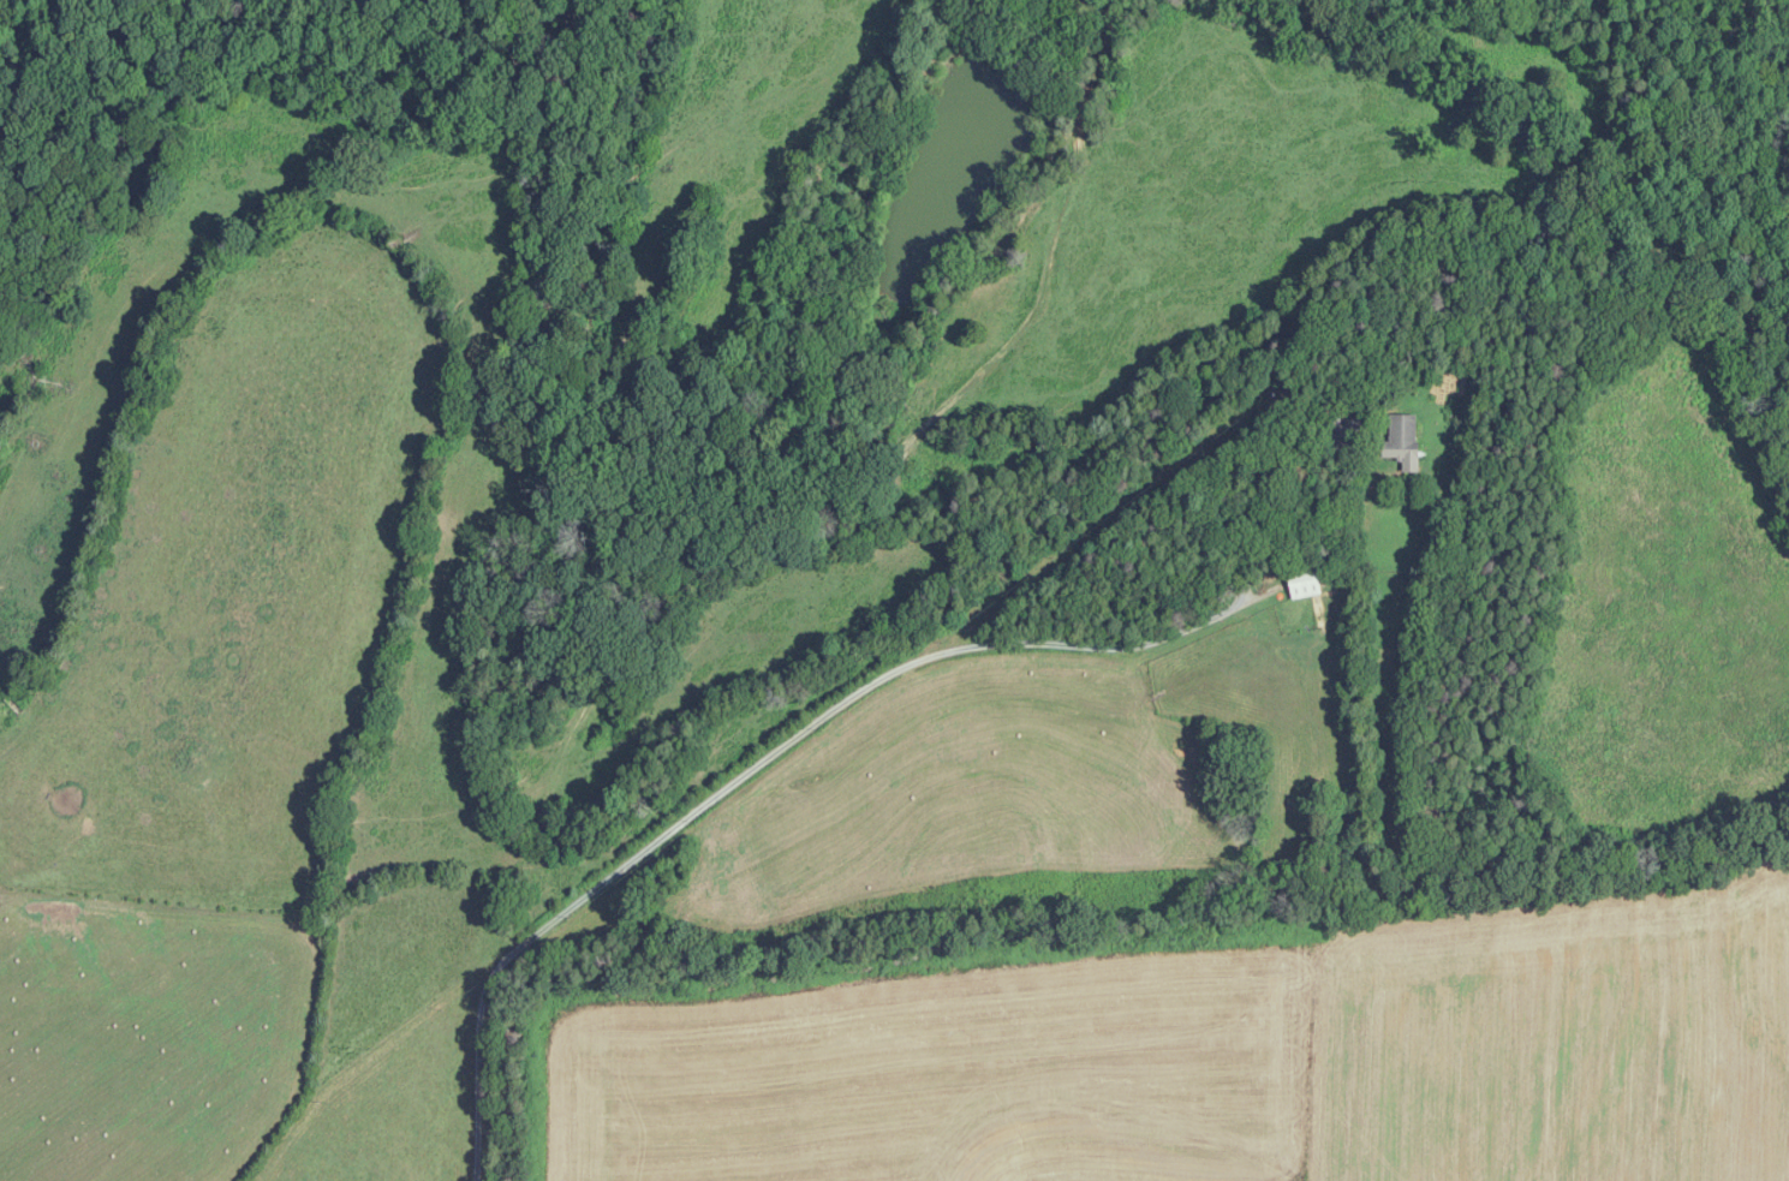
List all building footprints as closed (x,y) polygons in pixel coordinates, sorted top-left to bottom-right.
[(1418,415),(1390,415),(1390,441),(1382,441),(1382,458),(1403,458),(1403,472),(1418,472),(1418,415)] [(1322,593),(1317,563),(1287,569),(1293,599),(1322,593)]
